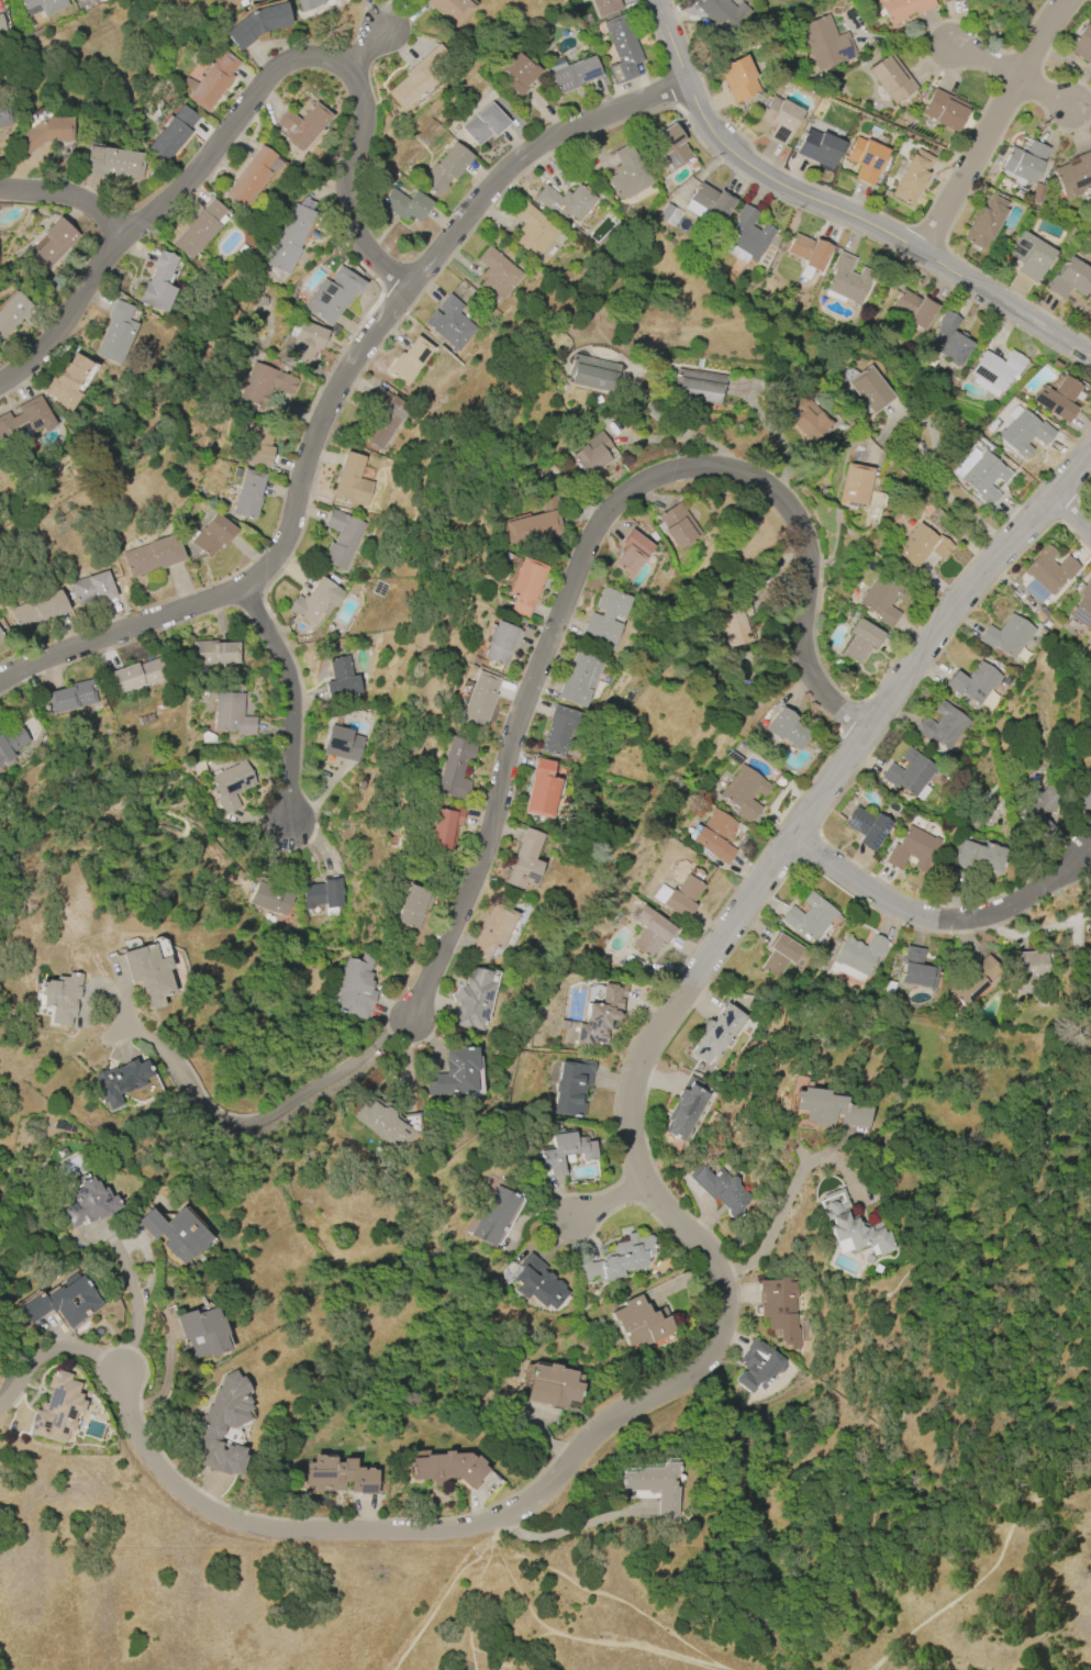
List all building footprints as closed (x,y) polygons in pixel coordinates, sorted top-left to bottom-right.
[(24,11),(19,0),(65,0),(68,5),(44,18),(37,4),(24,11)] [(302,12),(297,0),(324,0),(325,3),(302,12)] [(452,29),(421,0),(470,0),(474,3),(471,5),(472,7),(452,29)] [(598,18),(591,0),(616,0),(620,9),(598,18)] [(694,5),(700,0),(725,0),(733,8),(738,2),(749,12),(722,41),(709,29),(713,23),(694,5)] [(876,3),(874,0),(931,0),(934,5),(905,22),(903,20),(891,26),(883,14),(880,16),(876,11),(880,9),(877,2),(876,3)] [(283,2),(290,24),(266,31),(252,38),(253,40),(238,51),(224,32),(251,11),(283,2)] [(797,25),(827,13),(836,35),(846,31),(856,55),(815,71),(797,25)] [(623,14),(642,62),(633,65),(637,77),(613,86),(606,67),(616,63),(601,23),(623,14)] [(1083,23),(1090,29),(1090,68),(1065,48),(1083,23)] [(402,110),(386,92),(404,76),(402,74),(436,44),(455,64),(402,110)] [(222,49),(238,62),(230,75),(232,77),(207,112),(186,97),(192,89),(181,84),(186,77),(197,82),(222,49)] [(866,70),(890,52),(916,88),(893,104),(887,94),(884,97),(866,70)] [(502,69),(517,53),(530,65),(531,64),(538,71),(523,87),(526,90),(520,98),(504,82),(510,77),(502,69)] [(733,103),(716,68),(744,54),(755,77),(753,78),(759,91),(733,103)] [(578,87),(558,94),(549,71),(568,65),(567,65),(592,55),(592,57),(595,56),(599,66),(597,67),(600,76),(577,84),(578,87)] [(933,88),(969,105),(956,133),(932,121),(933,119),(921,113),(933,88)] [(771,96),(780,100),(780,99),(802,111),(783,146),(767,137),(772,127),(758,120),(771,96)] [(13,126),(0,128),(0,104),(9,102),(13,126)] [(331,116),(301,152),(283,137),(288,133),(275,122),(286,109),(299,120),(314,102),(331,116)] [(477,146),(460,127),(489,102),(508,123),(492,137),(490,134),(477,146)] [(190,133),(165,163),(147,148),(181,104),(198,118),(187,131),(190,133)] [(73,141),(43,143),(22,158),(10,142),(43,119),(71,118),(73,141)] [(672,170),(648,140),(671,122),(684,140),(681,143),(691,156),(672,170)] [(806,127),(820,134),(820,132),(843,142),(832,169),(794,154),(806,127)] [(855,136),(864,141),(865,140),(888,149),(870,187),(853,178),(859,165),(845,158),(855,136)] [(1031,141),(1048,148),(1031,185),(1024,181),(1022,187),(1013,182),(1014,179),(1001,172),(1003,170),(1000,169),(1011,146),(1025,153),(1031,141)] [(421,183),(424,179),(423,177),(434,164),(435,165),(454,143),(471,157),(453,180),(450,179),(445,186),(447,187),(442,193),(441,192),(436,197),(421,183)] [(623,197),(617,199),(605,179),(615,172),(613,168),(619,165),(612,153),(627,143),(652,183),(624,200),(623,197)] [(223,196),(259,145),(275,156),(265,169),(270,172),(244,210),(223,196)] [(88,146),(144,154),(141,180),(101,175),(101,178),(84,176),(88,146)] [(894,183),(911,153),(913,154),(916,148),(934,158),(926,170),(929,171),(911,205),(891,196),(897,186),(894,183)] [(1075,155),(1090,148),(1090,186),(1079,191),(1080,194),(1064,201),(1050,169),(1066,164),(1067,166),(1077,162),(1075,155)] [(683,208),(700,182),(717,193),(721,189),(736,198),(720,224),(715,222),(711,230),(701,223),(702,220),(683,208)] [(565,223),(541,204),(538,207),(534,203),(536,201),(533,199),(545,185),(561,198),(566,191),(569,194),(578,183),(597,199),(579,222),(570,215),(565,223)] [(414,191),(431,203),(416,223),(408,216),(403,222),(379,204),(391,188),(408,199),(414,191)] [(1005,211),(988,242),(987,241),(981,249),(961,238),(968,227),(969,229),(971,224),(970,224),(976,213),(977,214),(980,208),(982,209),(990,194),(1007,204),(1003,210),(1005,211)] [(219,226),(189,259),(170,243),(185,227),(183,225),(199,208),(201,210),(211,198),(225,210),(214,222),(219,226)] [(523,201),(559,231),(538,256),(536,254),(533,256),(516,242),(523,233),(519,230),(523,224),(512,215),(523,201)] [(657,216),(667,202),(675,207),(666,222),(657,216)] [(265,264),(296,203),(314,213),(298,248),(300,249),(287,275),(265,264)] [(775,231),(755,261),(749,258),(746,265),(722,249),(726,242),(724,240),(737,220),(734,218),(743,203),(758,213),(750,225),(758,231),(762,223),(775,231)] [(42,233),(57,216),(78,235),(41,276),(25,261),(45,240),(42,237),(44,235),(42,233)] [(1020,231),(1055,253),(1035,283),(1015,270),(1021,263),(1005,253),(1020,231)] [(793,234),(812,242),(813,238),(830,245),(817,272),(812,270),(808,281),(798,277),(803,265),(802,265),(803,261),(784,253),(793,234)] [(487,245),(524,275),(504,298),(501,296),(497,301),(493,298),(494,297),(479,285),(486,278),(481,275),(487,268),(476,259),(487,245)] [(176,289),(166,313),(137,301),(146,280),(148,281),(154,267),(153,266),(158,250),(176,257),(165,286),(176,289)] [(838,250),(854,258),(848,271),(857,276),(860,267),(872,272),(857,307),(851,304),(851,302),(846,300),(844,303),(833,299),(824,296),(826,290),(824,290),(834,269),(831,268),(838,250)] [(1068,256),(1090,271),(1090,284),(1083,296),(1070,288),(1064,299),(1047,289),(1068,256)] [(338,265),(365,282),(356,294),(353,292),(330,325),(302,307),(323,278),(330,283),(333,278),(330,277),(338,265)] [(450,293),(464,305),(476,292),(462,280),(450,293)] [(937,303),(922,330),(908,321),(909,318),(890,307),(901,289),(920,300),(923,294),(937,303)] [(32,307),(0,339),(0,308),(15,291),(32,307)] [(478,329),(459,353),(423,323),(434,310),(441,315),(444,312),(436,307),(447,293),(464,307),(458,313),(478,329)] [(136,324),(118,365),(94,354),(111,316),(108,315),(115,300),(132,308),(126,320),(136,324)] [(971,344),(957,366),(926,346),(938,327),(935,325),(945,310),(960,320),(953,332),(957,334),(959,331),(967,336),(965,339),(971,344)] [(301,321),(326,332),(319,350),(315,349),(309,366),(279,354),(287,335),(293,338),(301,321)] [(386,371),(400,352),(402,353),(415,334),(433,347),(405,386),(386,371)] [(968,374),(983,349),(1002,361),(1010,349),(1025,359),(1015,375),(1013,374),(1001,392),(1000,391),(995,398),(971,382),(975,378),(968,374)] [(89,363),(73,390),(78,394),(67,412),(51,402),(53,398),(42,391),(51,376),(54,378),(58,371),(59,372),(71,353),(89,363)] [(574,354),(620,365),(617,377),(615,377),(612,393),(569,383),(571,376),(568,375),(574,354)] [(238,399),(254,361),(296,379),(289,396),(272,389),(264,410),(238,399)] [(868,366),(893,398),(872,414),(847,382),(868,366)] [(720,404),(677,398),(679,386),(673,385),(677,369),(693,371),(693,370),(725,376),(722,398),(721,398),(720,404)] [(1065,422),(1029,399),(1039,385),(1051,392),(1062,375),(1080,386),(1068,403),(1075,408),(1065,422)] [(410,408),(403,419),(402,417),(381,450),(358,436),(369,419),(374,421),(377,415),(372,413),(377,408),(366,401),(376,386),(410,408)] [(3,453),(0,447),(0,416),(8,412),(11,419),(20,413),(16,407),(37,396),(54,426),(43,432),(42,428),(33,434),(32,432),(21,437),(23,442),(3,453)] [(831,424),(811,443),(790,422),(795,416),(790,411),(804,396),(828,420),(827,421),(831,424)] [(1055,432),(1043,446),(1032,436),(1026,444),(1033,449),(1024,459),(997,436),(1001,430),(1003,431),(1012,420),(1006,414),(1014,404),(1021,410),(1023,409),(1031,415),(1033,413),(1037,416),(1034,420),(1039,423),(1042,421),(1055,432)] [(272,448),(267,468),(241,463),(249,424),(272,430),(268,447),(272,448)] [(612,459),(587,479),(574,463),(575,461),(570,456),(585,444),(583,443),(600,430),(613,447),(606,453),(612,459)] [(983,449),(1010,474),(1002,482),(995,477),(989,485),(1000,494),(988,508),(975,497),(977,493),(951,471),(972,448),(980,454),(983,449)] [(331,497),(344,452),(364,457),(358,478),(372,482),(366,506),(331,497)] [(838,503),(847,464),(872,469),(864,509),(838,503)] [(260,497),(254,520),(231,514),(243,469),(264,475),(258,496),(260,497)] [(563,533),(504,547),(501,534),(508,533),(504,523),(543,513),(539,499),(552,497),(556,511),(557,510),(563,533)] [(679,502),(700,533),(676,548),(664,530),(666,527),(658,516),(679,502)] [(330,509),(365,523),(345,571),(322,561),(330,543),(333,544),(338,532),(323,525),(330,509)] [(214,513),(235,530),(222,547),(220,545),(209,558),(189,543),(201,528),(202,528),(214,513)] [(900,546),(919,523),(936,537),(939,534),(953,546),(942,559),(929,550),(927,553),(927,554),(916,567),(914,568),(894,550),(899,545),(900,546)] [(630,528),(653,547),(628,577),(611,564),(624,547),(619,542),(630,528)] [(121,554),(148,543),(174,533),(182,559),(157,569),(157,567),(130,578),(121,554)] [(1049,594),(1027,576),(1026,577),(1021,571),(1045,545),(1055,553),(1049,559),(1056,566),(1066,555),(1079,567),(1067,580),(1065,578),(1054,590),(1056,592),(1053,597),(1050,594),(1049,594)] [(506,594),(522,557),(546,567),(526,616),(509,610),(514,597),(506,594)] [(107,570),(115,597),(96,603),(94,599),(77,605),(69,583),(107,570)] [(877,615),(859,603),(880,572),(909,592),(901,603),(893,598),(889,605),(901,613),(891,628),(876,617),(877,615)] [(320,576),(345,592),(335,606),(333,605),(325,616),(321,613),(312,625),(310,623),(309,624),(287,610),(297,595),(301,598),(307,590),(309,591),(320,576)] [(1087,580),(1090,583),(1090,634),(1084,630),(1086,628),(1067,615),(1080,597),(1077,594),(1087,580)] [(621,624),(611,650),(580,638),(590,612),(600,616),(602,611),(593,608),(602,587),(630,597),(622,619),(613,615),(611,621),(621,624)] [(9,610),(58,589),(67,611),(51,617),(49,616),(18,630),(9,610)] [(720,610),(737,604),(737,602),(748,599),(752,612),(743,615),(750,639),(744,641),(745,644),(736,646),(736,644),(731,646),(720,610)] [(1034,630),(1031,635),(1029,634),(1013,659),(994,646),(991,650),(977,639),(987,624),(997,632),(1010,613),(1034,630)] [(858,617),(884,634),(873,650),(869,647),(858,665),(840,654),(851,635),(848,633),(858,617)] [(494,620),(521,632),(514,647),(512,646),(503,667),(481,657),(486,645),(485,644),(494,620)] [(190,642),(215,641),(215,643),(237,642),(237,668),(230,668),(230,666),(191,667),(190,642)] [(564,680),(577,648),(604,659),(590,695),(588,694),(582,708),(556,698),(563,680),(564,680)] [(347,655),(352,676),(356,676),(360,692),(326,700),(323,682),(331,680),(326,659),(347,655)] [(108,672),(135,663),(136,666),(158,657),(166,678),(143,687),(142,686),(116,695),(108,672)] [(978,660),(1001,677),(997,682),(995,682),(979,705),(960,693),(958,695),(944,686),(954,670),(966,679),(978,660)] [(497,695),(483,731),(458,722),(477,670),(500,679),(494,694),(497,695)] [(71,683),(90,679),(96,702),(52,713),(46,693),(73,687),(71,683)] [(213,730),(214,700),(213,700),(213,693),(243,693),(242,716),(255,717),(254,735),(236,734),(236,731),(213,730)] [(939,699),(970,720),(968,724),(969,724),(968,726),(966,724),(947,752),(929,739),(928,741),(911,730),(922,714),(934,723),(938,716),(932,711),(939,699)] [(539,750),(548,721),(547,721),(553,704),(575,711),(559,757),(539,750)] [(783,706),(798,716),(793,721),(809,733),(797,749),(780,737),(778,739),(764,728),(781,706),(782,708),(783,706)] [(327,724),(352,731),(350,734),(364,737),(357,762),(321,753),(327,724)] [(14,757),(0,767),(0,736),(15,725),(19,730),(21,728),(30,742),(12,754),(14,757)] [(202,730),(215,736),(215,743),(202,743),(202,730)] [(432,792),(448,735),(475,743),(469,761),(464,760),(458,779),(469,781),(464,801),(432,792)] [(906,747),(936,768),(935,770),(936,771),(934,775),(932,772),(924,784),(931,789),(922,801),(915,797),(915,798),(895,784),(893,788),(879,777),(889,762),(902,771),(908,764),(899,758),(906,747)] [(525,813),(532,777),(531,777),(535,758),(554,762),(550,777),(559,779),(550,819),(525,813)] [(209,777),(237,764),(236,761),(242,759),(254,784),(233,794),(240,806),(224,814),(216,798),(219,797),(209,777)] [(191,765),(202,761),(204,770),(193,773),(191,765)] [(742,764),(770,786),(762,797),(755,791),(749,799),(760,808),(750,821),(748,820),(746,822),(736,813),(737,812),(735,811),(737,808),(720,794),(737,771),(736,770),(742,764)] [(1053,828),(1043,839),(1017,816),(1029,802),(1026,799),(1035,790),(1039,793),(1047,784),(1062,798),(1043,820),(1053,828)] [(1072,791),(1090,787),(1090,806),(1077,810),(1072,791)] [(426,846),(432,808),(442,810),(442,806),(461,810),(459,825),(455,824),(452,850),(426,846)] [(891,823),(872,853),(856,843),(860,836),(843,824),(855,806),(872,819),(876,814),(891,823)] [(713,808),(735,822),(730,830),(732,832),(724,843),(734,849),(724,864),(690,840),(700,826),(701,826),(710,814),(709,813),(713,808)] [(938,839),(921,872),(912,868),(917,859),(908,854),(899,870),(883,861),(893,843),(897,845),(906,824),(933,838),(934,836),(938,839)] [(542,834),(532,860),(541,862),(532,886),(523,882),(520,891),(503,884),(524,827),(542,834)] [(955,854),(960,839),(973,845),(964,871),(950,867),(954,858),(953,858),(954,854),(955,854)] [(998,875),(993,873),(994,872),(991,870),(990,872),(984,870),(984,869),(968,862),(975,845),(977,846),(978,845),(982,847),(982,848),(983,848),(986,844),(998,848),(995,854),(1004,857),(998,875)] [(673,891),(686,873),(702,886),(690,903),(694,906),(684,921),(652,898),(660,883),(670,890),(670,889),(673,891)] [(339,879),(339,889),(343,889),(343,895),(341,895),(342,906),(324,909),(324,904),(314,905),(314,909),(303,910),(301,887),(322,884),(322,880),(326,880),(326,879),(337,878),(337,880),(339,879)] [(257,881),(279,890),(280,889),(296,894),(287,916),(271,911),(271,912),(248,903),(257,881)] [(393,922),(399,909),(397,908),(407,883),(432,893),(418,931),(393,922)] [(810,890),(820,898),(819,899),(838,913),(834,920),(832,918),(827,924),(831,925),(823,935),(827,938),(822,945),(815,940),(814,942),(804,934),(802,936),(780,918),(791,905),(802,914),(809,905),(801,901),(810,890)] [(470,951),(492,905),(494,908),(497,903),(517,913),(494,962),(470,951)] [(642,904),(675,928),(672,931),(675,932),(666,944),(660,940),(648,958),(631,946),(644,928),(641,926),(644,922),(634,914),(642,904)] [(802,948),(792,964),(789,961),(778,979),(760,968),(771,950),(766,948),(776,932),(802,948)] [(871,933),(888,942),(880,958),(877,957),(864,984),(837,971),(835,975),(827,970),(845,936),(848,937),(848,936),(853,938),(851,939),(857,942),(857,940),(861,943),(860,944),(865,946),(871,933)] [(151,1010),(146,992),(142,993),(140,988),(138,988),(136,980),(130,982),(121,953),(153,943),(157,959),(166,956),(170,969),(166,970),(168,978),(170,977),(172,986),(171,986),(174,993),(160,998),(163,1006),(151,1010)] [(899,982),(902,962),(901,962),(904,946),(924,949),(921,966),(929,967),(931,965),(940,967),(936,989),(899,982)] [(379,993),(370,1022),(334,1010),(338,993),(332,991),(335,980),(337,981),(345,957),(357,961),(360,953),(374,957),(371,965),(376,966),(370,983),(371,983),(369,990),(379,993)] [(1013,953),(1047,953),(1047,977),(1036,977),(1036,994),(1015,994),(1015,975),(1013,975),(1013,953)] [(945,989),(970,966),(971,968),(986,955),(1001,971),(961,1006),(945,989)] [(452,1025),(458,1002),(456,1001),(459,987),(461,988),(463,986),(466,986),(468,976),(470,976),(474,967),(492,972),(489,981),(493,982),(480,1031),(474,1029),(472,1031),(452,1025)] [(37,995),(38,982),(45,982),(45,980),(54,981),(55,976),(66,977),(67,972),(80,975),(79,986),(81,986),(80,991),(78,991),(77,1000),(76,1000),(74,1015),(66,1014),(66,1020),(49,1017),(51,1007),(40,1006),(42,995),(37,995)] [(576,1046),(578,1024),(585,1025),(586,1016),(583,1016),(585,1004),(587,1004),(587,1002),(600,1004),(602,983),(614,984),(627,987),(626,990),(625,990),(624,995),(625,995),(625,998),(624,998),(623,1013),(617,1012),(617,1017),(614,1021),(610,1020),(609,1031),(606,1031),(604,1045),(589,1043),(589,1047),(576,1046)] [(694,1044),(706,1026),(704,1025),(708,1018),(711,1021),(716,1013),(719,1015),(726,1003),(738,1011),(739,1009),(743,1011),(742,1014),(744,1016),(728,1038),(733,1042),(728,1047),(724,1045),(715,1058),(711,1056),(705,1065),(693,1056),(693,1055),(691,1053),(695,1045),(694,1044)] [(445,1049),(475,1047),(477,1069),(474,1069),(476,1091),(427,1095),(425,1075),(436,1075),(436,1073),(439,1073),(439,1075),(445,1073),(444,1059),(445,1059),(445,1049)] [(114,1069),(123,1065),(122,1064),(133,1058),(135,1064),(144,1060),(151,1076),(142,1080),(145,1084),(132,1091),(132,1089),(130,1090),(129,1091),(126,1092),(124,1093),(122,1092),(116,1094),(121,1105),(108,1111),(104,1103),(102,1104),(100,1100),(97,1101),(93,1094),(96,1093),(93,1088),(97,1087),(92,1077),(93,1077),(92,1073),(103,1069),(104,1071),(113,1067),(114,1069)] [(557,1080),(558,1061),(572,1064),(572,1059),(593,1061),(591,1073),(590,1073),(589,1086),(582,1086),(580,1104),(585,1104),(583,1117),(553,1114),(555,1093),(554,1091),(555,1082),(557,1080)] [(690,1076),(712,1088),(682,1142),(664,1132),(668,1123),(665,1121),(681,1089),(686,1091),(686,1090),(682,1088),(690,1076)] [(802,1089),(828,1091),(827,1095),(836,1096),(836,1094),(846,1094),(845,1105),(869,1107),(867,1127),(840,1124),(840,1114),(835,1114),(834,1127),(813,1125),(813,1123),(804,1122),(805,1111),(793,1110),(793,1102),(792,1102),(793,1091),(802,1092),(802,1089)] [(370,1098),(379,1103),(386,1103),(400,1114),(418,1113),(419,1133),(405,1148),(399,1144),(394,1149),(349,1116),(358,1105),(363,1107),(370,1098)] [(866,1127),(842,1126),(841,1140),(866,1141),(866,1127)] [(593,1140),(595,1159),(582,1161),(581,1154),(575,1154),(574,1153),(564,1155),(561,1156),(561,1157),(564,1176),(539,1179),(538,1171),(537,1171),(535,1161),(542,1160),(541,1158),(539,1158),(539,1155),(542,1154),(541,1150),(553,1149),(550,1135),(572,1132),(574,1138),(587,1136),(587,1142),(593,1140)] [(687,1177),(699,1164),(712,1176),(719,1168),(728,1178),(730,1177),(733,1177),(736,1180),(736,1183),(752,1198),(732,1218),(723,1210),(724,1207),(716,1201),(714,1202),(687,1177)] [(70,1227),(59,1210),(74,1202),(68,1192),(78,1187),(75,1181),(87,1174),(90,1181),(92,1180),(98,1189),(102,1187),(108,1198),(113,1194),(115,1198),(116,1198),(121,1205),(96,1220),(93,1215),(90,1217),(91,1221),(79,1227),(77,1223),(70,1227)] [(468,1235),(494,1184),(522,1199),(508,1226),(509,1227),(501,1242),(500,1240),(498,1245),(494,1244),(492,1247),(468,1235)] [(894,1249),(877,1256),(872,1244),(871,1246),(867,1247),(864,1246),(850,1251),(845,1237),(833,1242),(827,1227),(832,1226),(828,1220),(823,1221),(821,1213),(825,1211),(824,1207),(826,1203),(831,1201),(835,1203),(835,1204),(843,1202),(839,1193),(822,1200),(820,1195),(840,1188),(850,1212),(848,1212),(848,1211),(846,1212),(848,1218),(850,1217),(855,1215),(857,1222),(858,1221),(868,1226),(880,1221),(884,1232),(887,1231),(894,1249)] [(180,1206),(210,1238),(205,1243),(209,1246),(201,1254),(198,1250),(182,1265),(176,1258),(175,1259),(160,1245),(166,1240),(160,1234),(153,1240),(135,1222),(149,1209),(163,1223),(180,1206)] [(614,1244),(626,1240),(625,1234),(633,1233),(634,1239),(643,1237),(644,1236),(648,1235),(652,1237),(655,1255),(648,1256),(649,1260),(644,1268),(622,1272),(623,1277),(602,1281),(602,1279),(585,1282),(580,1263),(590,1261),(591,1263),(602,1261),(602,1259),(604,1259),(604,1257),(611,1256),(610,1252),(612,1251),(611,1248),(614,1244)] [(512,1279),(521,1269),(517,1266),(530,1251),(548,1268),(546,1270),(554,1277),(553,1279),(555,1281),(556,1280),(558,1280),(564,1284),(564,1288),(563,1289),(568,1293),(554,1310),(547,1304),(544,1307),(530,1294),(526,1299),(519,1292),(522,1289),(512,1279)] [(876,1263),(882,1267),(880,1273),(872,1270),(876,1263)] [(16,1307),(40,1291),(43,1296),(58,1287),(60,1289),(79,1274),(100,1304),(68,1328),(55,1310),(51,1313),(48,1311),(30,1324),(16,1307)] [(757,1280),(778,1280),(778,1278),(787,1278),(787,1282),(797,1282),(798,1298),(795,1298),(795,1327),(799,1327),(800,1349),(790,1349),(789,1345),(779,1345),(779,1329),(767,1331),(767,1318),(759,1318),(758,1305),(761,1304),(761,1293),(757,1293),(757,1280)] [(610,1313),(624,1306),(622,1302),(638,1294),(644,1305),(645,1304),(649,1313),(664,1306),(668,1315),(667,1316),(676,1333),(645,1347),(643,1343),(630,1348),(616,1321),(614,1322),(610,1313)] [(193,1313),(214,1305),(218,1317),(220,1316),(225,1334),(222,1335),(227,1349),(216,1354),(216,1355),(210,1357),(209,1354),(194,1359),(190,1346),(189,1346),(186,1339),(182,1340),(174,1316),(192,1310),(193,1313)] [(758,1341),(783,1360),(782,1361),(783,1362),(784,1368),(781,1372),(778,1372),(776,1371),(770,1379),(771,1380),(767,1385),(766,1384),(761,1390),(756,1387),(750,1394),(734,1381),(733,1379),(738,1371),(742,1370),(743,1372),(747,1367),(742,1362),(750,1350),(749,1349),(755,1341),(758,1341)] [(557,1366),(557,1368),(575,1372),(572,1382),(582,1384),(579,1402),(568,1400),(566,1407),(525,1400),(532,1363),(546,1367),(546,1363),(557,1366)] [(58,1444),(27,1434),(30,1427),(27,1426),(33,1409),(38,1411),(41,1401),(46,1403),(51,1389),(45,1388),(51,1372),(54,1373),(55,1370),(69,1376),(67,1380),(78,1383),(75,1393),(79,1394),(78,1400),(84,1402),(79,1415),(75,1413),(71,1421),(73,1421),(69,1432),(65,1430),(62,1443),(59,1441),(58,1444)] [(198,1465),(201,1455),(196,1452),(200,1436),(196,1435),(201,1414),(204,1415),(207,1405),(209,1406),(215,1387),(218,1388),(222,1376),(233,1370),(237,1378),(241,1376),(248,1390),(244,1393),(251,1405),(251,1406),(249,1407),(249,1409),(244,1412),(248,1420),(231,1429),(223,1427),(219,1439),(244,1448),(243,1455),(246,1456),(240,1477),(229,1472),(227,1476),(208,1470),(209,1468),(198,1465)] [(410,1458),(423,1458),(423,1455),(441,1455),(441,1451),(450,1451),(450,1454),(466,1454),(472,1459),(475,1457),(482,1462),(480,1465),(486,1470),(468,1489),(456,1478),(446,1479),(441,1487),(435,1487),(427,1479),(411,1480),(410,1458)] [(341,1458),(354,1458),(354,1468),(361,1468),(361,1470),(363,1470),(365,1468),(368,1468),(371,1471),(376,1471),(376,1494),(358,1495),(358,1493),(348,1493),(347,1482),(343,1482),(343,1491),(313,1491),(313,1487),(304,1487),(304,1462),(311,1462),(311,1455),(321,1455),(322,1457),(333,1457),(333,1462),(341,1462),(341,1458)] [(678,1462),(678,1474),(675,1479),(675,1487),(678,1487),(678,1523),(658,1523),(658,1491),(655,1491),(655,1494),(647,1494),(647,1491),(622,1491),(622,1472),(636,1472),(641,1468),(661,1468),(667,1462),(678,1462)]
